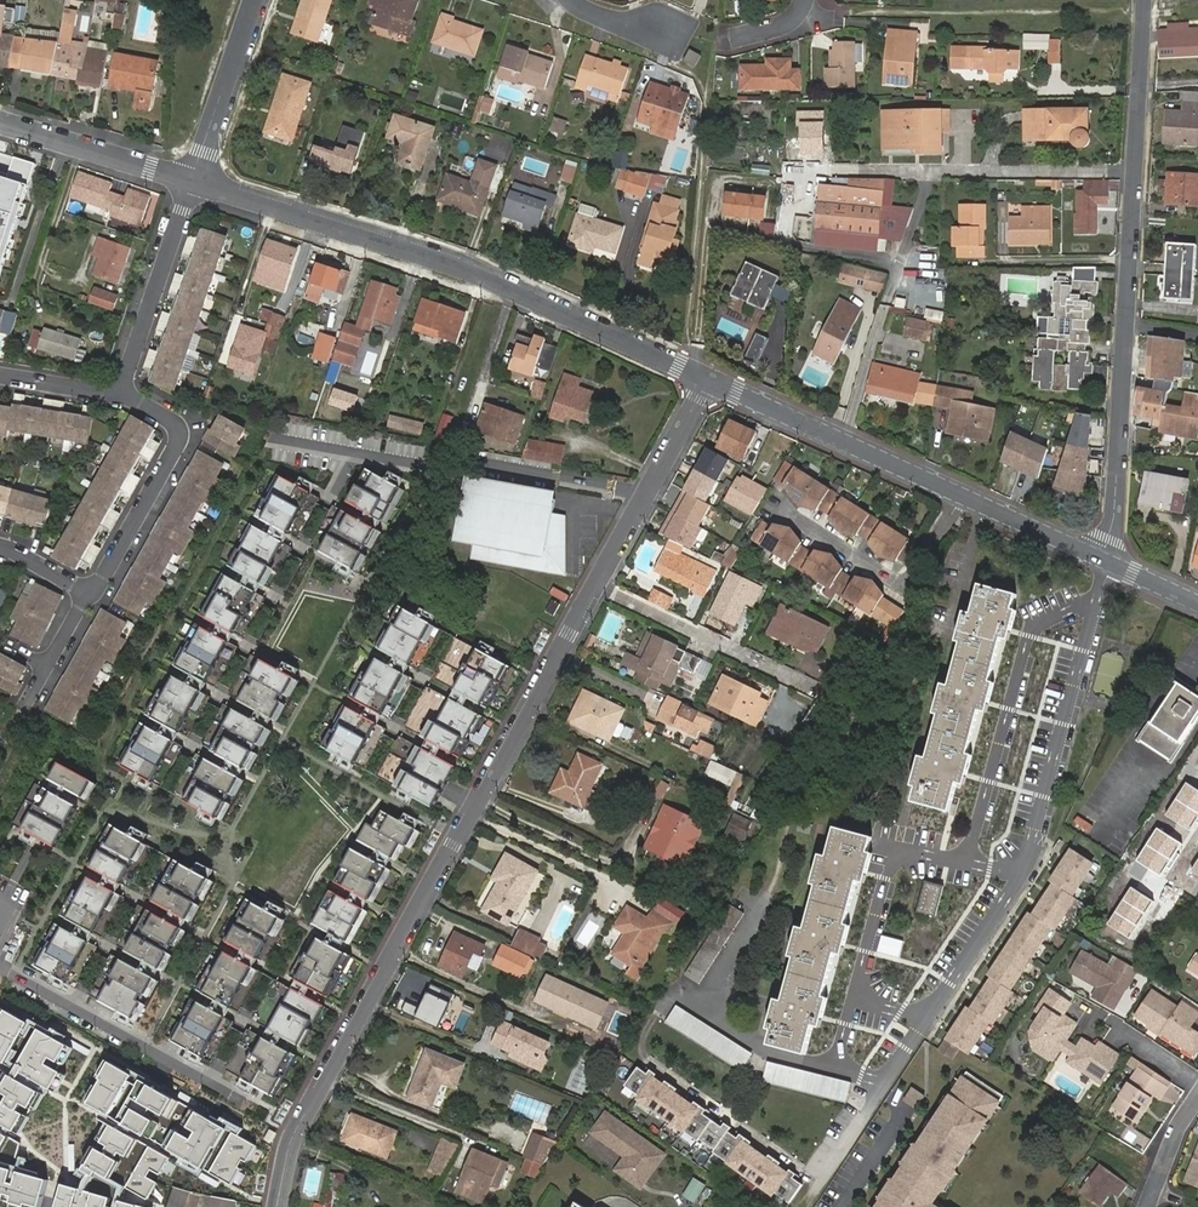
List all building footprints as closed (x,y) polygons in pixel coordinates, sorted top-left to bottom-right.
[(295,19),(299,21),(294,37),(315,44),(330,0),(302,0),(295,19)] [(392,0),(371,0),(369,6),(376,8),(370,26),(409,38),(413,26),(410,24),(418,0),(398,0),(397,3),(391,1),(392,0)] [(18,37),(23,11),(4,8),(0,34),(18,37)] [(117,13),(114,32),(124,34),(127,14),(117,13)] [(442,17),(433,44),(473,57),(481,34),(450,23),(452,20),(442,17)] [(299,21),(295,19),(290,35),(294,37),(299,21)] [(1170,27),(1171,33),(1162,33),(1162,57),(1197,56),(1197,32),(1190,32),(1182,32),(1182,26),(1178,26),(1170,27)] [(891,30),(889,50),(892,51),(890,72),(887,71),(885,82),(911,84),(916,43),(909,42),(910,32),(891,30)] [(12,67),(18,37),(0,34),(0,66),(12,67)] [(1031,48),(1031,49),(1041,50),(1050,49),(1050,65),(1060,65),(1059,41),(1050,42),(1049,37),(1050,34),(1031,34),(1031,37),(1031,43),(1031,48)] [(18,37),(12,67),(54,74),(60,45),(25,38),(18,37)] [(835,66),(830,66),(827,66),(826,86),(854,87),(855,40),(836,40),(835,49),(835,66)] [(60,45),(54,74),(80,79),(83,64),(86,49),(60,45)] [(989,73),(1003,73),(1007,68),(1016,68),(1016,51),(994,50),(994,49),(988,49),(988,50),(985,50),(985,48),(965,47),(965,68),(985,68),(989,73)] [(91,65),(93,50),(86,49),(83,64),(91,65)] [(108,53),(93,50),(91,65),(83,64),(80,79),(102,83),(108,53)] [(506,50),(499,73),(518,79),(517,84),(543,92),(550,68),(529,62),(528,66),(523,64),(524,61),(526,56),(506,50)] [(689,51),(684,61),(696,66),(700,56),(689,51)] [(118,55),(112,85),(140,90),(153,92),(158,63),(118,55)] [(585,60),(575,91),(586,95),(588,89),(593,91),(589,100),(605,106),(607,102),(617,105),(619,99),(627,74),(618,71),(611,69),(585,60)] [(742,88),(799,88),(799,70),(790,70),(790,60),(767,60),(767,66),(742,66),(742,88)] [(517,84),(518,79),(499,73),(496,82),(516,88),(517,84)] [(1003,81),(1003,73),(989,73),(989,81),(1003,81)] [(281,77),(270,113),(273,114),(268,132),(291,139),(307,86),(281,77)] [(657,125),(679,131),(688,98),(679,96),(672,93),(648,87),(638,124),(656,129),(657,125)] [(150,109),(153,92),(140,90),(137,106),(150,109)] [(404,100),(414,103),(417,94),(407,90),(404,100)] [(463,109),(466,98),(441,92),(438,104),(463,109)] [(479,95),(474,109),(489,114),(494,100),(479,95)] [(1164,134),(1173,134),(1172,145),(1197,147),(1197,134),(1194,134),(1195,121),(1197,121),(1197,104),(1184,103),(1183,113),(1166,112),(1164,134)] [(825,111),(800,111),(800,154),(825,153),(825,111)] [(273,114),(270,113),(264,131),(268,132),(273,114)] [(1026,113),(1026,142),(1073,142),(1074,144),(1075,146),(1076,148),(1078,149),(1081,149),(1082,149),(1084,149),(1085,148),(1087,147),(1089,145),(1090,143),(1090,136),(1087,136),(1087,113),(1026,113)] [(883,114),(883,147),(922,147),(922,154),(941,154),(940,132),(947,132),(948,114),(883,114)] [(564,140),(570,122),(555,117),(549,135),(564,140)] [(389,141),(406,147),(399,165),(420,173),(435,134),(397,120),(389,141)] [(678,135),(679,131),(657,125),(656,129),(678,135)] [(322,152),(324,149),(314,146),(306,169),(316,172),(317,168),(318,165),(340,172),(339,174),(338,177),(348,180),(363,134),(343,127),(335,153),(334,156),(322,152)] [(1173,134),(1164,134),(1163,144),(1172,145),(1173,134)] [(613,151),(610,166),(624,168),(627,153),(613,151)] [(0,152),(0,281),(36,163),(0,152)] [(446,179),(437,203),(477,218),(497,166),(480,160),(469,187),(446,179)] [(571,184),(577,163),(564,160),(558,181),(571,184)] [(318,165),(317,168),(339,174),(340,172),(318,165)] [(116,194),(109,192),(112,183),(77,172),(70,196),(111,210),(115,199),(116,194)] [(636,174),(630,192),(647,197),(654,175),(636,172),(636,174)] [(1168,180),(1167,194),(1166,205),(1197,207),(1197,175),(1168,173),(1168,180)] [(820,185),(814,244),(876,250),(883,179),(851,179),(850,188),(820,185)] [(1061,189),(1061,180),(1053,180),(1053,189),(1061,189)] [(1107,204),(1107,180),(1077,180),(1077,216),(1075,216),(1075,235),(1096,235),(1096,204),(1107,204)] [(1167,194),(1168,180),(1160,180),(1160,194),(1167,194)] [(115,199),(111,210),(109,214),(140,224),(149,196),(126,188),(124,197),(123,201),(115,199)] [(512,194),(505,215),(526,223),(524,229),(536,233),(546,206),(553,208),(556,198),(534,190),(531,200),(512,194)] [(753,198),(728,194),(725,216),(763,221),(766,200),(753,198)] [(980,228),(984,228),(987,228),(987,227),(987,204),(961,204),(961,227),(955,228),(955,244),(957,245),(957,247),(957,256),(980,256),(980,245),(980,228)] [(654,217),(647,241),(650,242),(649,248),(644,251),(639,266),(654,271),(655,266),(662,268),(667,265),(670,257),(676,259),(681,244),(674,243),(677,235),(680,225),(677,224),(679,217),(680,213),(661,207),(658,218),(654,217)] [(1031,241),(1050,241),(1051,207),(1025,207),(1024,218),(1011,217),(1010,244),(1031,244),(1031,241)] [(622,233),(578,218),(569,247),(592,255),(594,249),(615,256),(622,233)] [(757,223),(752,241),(771,246),(776,228),(757,223)] [(178,388),(228,236),(203,227),(200,237),(190,234),(184,253),(194,256),(188,275),(178,271),(172,291),(181,294),(175,313),(165,310),(159,329),(169,332),(162,351),(153,348),(146,367),(156,370),(153,379),(178,388)] [(110,235),(99,272),(121,278),(133,242),(110,235)] [(298,252),(269,242),(256,281),(284,290),(298,252)] [(1166,243),(1164,299),(1194,301),(1197,245),(1166,243)] [(318,262),(305,298),(318,302),(324,288),(343,295),(351,274),(318,262)] [(779,288),(783,278),(750,264),(735,298),(768,313),(775,297),(779,288)] [(916,277),(934,278),(935,265),(917,264),(916,277)] [(869,290),(873,272),(848,265),(843,283),(869,290)] [(1090,283),(1090,268),(1087,268),(1065,268),(1065,282),(1065,287),(1062,287),(1062,283),(1050,283),(1049,292),(1044,292),(1044,297),(1049,297),(1048,305),(1052,305),(1051,319),(1042,319),(1041,327),(1036,327),(1036,335),(1042,335),(1042,337),(1054,337),(1055,321),(1069,322),(1068,337),(1064,337),(1064,340),(1082,341),(1082,332),(1077,332),(1078,316),(1088,316),(1088,307),(1085,306),(1085,299),(1081,299),(1081,294),(1085,294),(1092,294),(1092,283),(1090,283)] [(883,293),(889,276),(873,272),(869,290),(883,293)] [(999,300),(1039,303),(1041,278),(1001,276),(999,300)] [(375,283),(369,304),(361,327),(346,323),(334,360),(353,366),(365,330),(369,331),(373,319),(393,326),(402,299),(397,297),(399,290),(375,283)] [(99,284),(95,298),(118,305),(122,291),(99,284)] [(795,307),(796,296),(779,288),(775,297),(795,307)] [(893,308),(903,309),(905,299),(894,298),(893,308)] [(862,309),(839,299),(813,353),(835,364),(862,309)] [(424,302),(417,324),(442,333),(440,338),(454,343),(463,316),(424,302)] [(924,309),(923,318),(943,321),(944,311),(924,309)] [(272,324),(282,328),(286,317),(275,314),(272,324)] [(930,322),(909,318),(905,336),(925,341),(930,322)] [(243,324),(230,365),(254,373),(267,332),(243,324)] [(275,351),(282,328),(272,324),(264,348),(275,351)] [(46,329),(39,349),(74,359),(78,349),(81,340),(46,329)] [(533,377),(546,341),(535,336),(534,339),(518,334),(515,344),(518,345),(509,368),(533,377)] [(754,366),(766,339),(754,334),(742,361),(754,366)] [(337,340),(324,336),(316,360),(329,364),(337,340)] [(1036,349),(1049,349),(1049,338),(1036,337),(1036,349)] [(1181,377),(1184,340),(1149,337),(1148,352),(1154,352),(1153,368),(1147,368),(1146,379),(1172,384),(1173,376),(1181,377)] [(1082,345),(1082,341),(1064,340),(1063,365),(1048,365),(1049,349),(1036,349),(1036,355),(1030,355),(1030,364),(1025,364),(1025,380),(1062,382),(1062,388),(1076,389),(1077,373),(1081,374),(1081,367),(1079,367),(1079,363),(1081,363),(1081,353),(1077,353),(1078,344),(1082,345)] [(1036,355),(1036,349),(1026,348),(1025,364),(1030,364),(1030,355),(1036,355)] [(82,362),(85,352),(78,349),(74,359),(82,362)] [(993,364),(991,376),(1003,379),(1006,367),(993,364)] [(919,375),(874,367),(868,395),(916,404),(916,402),(935,405),(938,384),(920,382),(921,376),(919,375)] [(583,408),(589,391),(579,388),(582,381),(567,375),(553,415),(566,420),(568,414),(584,420),(587,409),(583,408)] [(500,385),(502,379),(496,377),(494,383),(500,385)] [(1062,382),(1025,380),(1025,386),(1062,388),(1062,382)] [(541,401),(547,385),(536,381),(533,391),(537,393),(535,399),(541,401)] [(938,384),(935,405),(953,408),(949,432),(989,438),(994,407),(972,404),(955,401),(957,387),(938,384)] [(974,390),(957,387),(955,401),(972,404),(974,390)] [(1135,414),(1165,419),(1163,433),(1197,439),(1197,395),(1186,393),(1184,408),(1167,405),(1169,393),(1139,388),(1135,414)] [(592,393),(589,391),(583,408),(587,409),(592,393)] [(96,406),(86,405),(84,415),(65,412),(67,402),(47,398),(45,409),(26,405),(27,395),(17,394),(15,409),(0,406),(0,434),(10,435),(11,429),(90,442),(96,406)] [(333,403),(329,420),(345,423),(348,406),(333,403)] [(486,403),(486,406),(504,412),(504,409),(486,403)] [(504,412),(486,406),(478,429),(515,441),(524,416),(504,409),(504,412)] [(454,416),(446,412),(437,439),(445,442),(454,416)] [(1078,413),(1054,490),(1069,496),(1087,498),(1092,415),(1078,413)] [(133,415),(56,556),(79,568),(83,560),(92,565),(102,547),(93,542),(102,525),(112,530),(121,513),(112,507),(122,490),(131,495),(141,477),(132,472),(141,455),(151,460),(160,442),(151,437),(156,428),(133,415)] [(236,443),(244,428),(221,415),(213,430),(209,428),(204,438),(234,454),(239,445),(236,443)] [(391,425),(421,434),(423,426),(393,418),(391,425)] [(733,422),(723,444),(747,455),(757,434),(733,422)] [(467,443),(472,429),(464,426),(459,441),(467,443)] [(1049,449),(1012,431),(1001,464),(1039,481),(1049,449)] [(522,457),(559,464),(562,446),(528,440),(522,457)] [(285,466),(307,475),(315,455),(294,446),(285,466)] [(718,482),(730,461),(709,449),(697,471),(718,482)] [(127,585),(117,601),(140,614),(148,601),(154,604),(167,580),(161,577),(176,550),(182,554),(195,530),(189,527),(203,500),(210,503),(223,480),(217,476),(224,462),(201,450),(192,467),(189,465),(179,483),(182,484),(164,517),(161,515),(152,533),(154,534),(136,567),(133,566),(124,583),(127,585)] [(327,483),(342,484),(344,466),(329,464),(327,483)] [(400,487),(366,469),(348,502),(382,521),(400,487)] [(792,488),(790,491),(788,494),(800,508),(816,512),(818,509),(829,491),(815,482),(801,474),(795,470),(786,485),(792,488)] [(706,504),(718,482),(697,471),(685,493),(706,504)] [(312,492),(278,474),(268,492),(272,494),(268,500),(265,499),(256,516),(289,534),(312,492)] [(769,489),(744,475),(743,477),(739,475),(724,501),(753,517),(769,489)] [(557,492),(467,476),(455,541),(475,545),(472,559),(567,577),(566,515),(553,513),(557,492)] [(1143,476),(1138,501),(1148,504),(1147,510),(1178,517),(1185,486),(1143,476)] [(0,486),(0,515),(47,528),(54,502),(0,486)] [(829,491),(818,509),(825,513),(826,510),(836,495),(829,491)] [(706,504),(685,493),(674,514),(700,528),(712,507),(706,504)] [(868,516),(836,495),(826,510),(832,514),(833,514),(831,517),(829,520),(839,532),(856,537),(858,533),(868,516)] [(1148,504),(1138,501),(1137,507),(1147,510),(1148,504)] [(377,529),(344,511),(321,552),(354,570),(377,529)] [(700,528),(674,514),(660,538),(690,552),(702,530),(700,528)] [(858,533),(864,538),(875,520),(868,516),(858,533)] [(864,538),(871,542),(882,524),(875,520),(864,538)] [(761,524),(759,527),(768,533),(770,530),(761,524)] [(882,524),(871,542),(869,545),(879,557),(897,562),(898,559),(900,556),(906,560),(916,545),(882,524)] [(237,548),(227,565),(260,583),(283,542),(251,525),(241,542),(244,543),(241,550),(237,548)] [(768,533),(759,527),(751,541),(759,546),(773,554),(788,564),(795,568),(803,554),(796,550),(798,547),(800,544),(790,530),(772,526),(770,530),(768,533)] [(803,554),(795,568),(802,572),(812,555),(805,551),(803,554)] [(658,567),(696,585),(703,571),(666,552),(658,567)] [(814,552),(812,555),(802,572),(815,580),(830,589),(836,593),(844,580),(838,576),(840,573),(842,570),(832,557),(814,552)] [(729,553),(721,566),(728,569),(736,556),(729,553)] [(209,597),(200,614),(233,633),(256,592),(222,573),(213,591),(216,593),(213,599),(209,597)] [(844,580),(836,593),(843,597),(853,581),(846,577),(844,580)] [(855,578),(853,581),(843,597),(856,605),(881,620),(888,607),(879,602),(881,598),(883,594),(873,581),(855,578)] [(735,627),(745,605),(752,608),(753,609),(761,593),(760,593),(753,589),(731,579),(713,617),(735,627)] [(60,593),(37,581),(30,595),(23,592),(10,616),(17,619),(10,633),(33,645),(42,628),(45,630),(54,612),(51,610),(60,593)] [(943,695),(938,714),(926,758),(923,768),(921,768),(915,788),(911,802),(948,812),(956,783),(960,769),(962,769),(967,753),(978,711),(982,696),(985,697),(989,682),(1001,638),(1005,625),(1007,625),(1012,610),(1016,595),(979,585),(971,614),(968,624),(966,624),(960,642),(949,686),(946,696),(943,695)] [(0,588),(0,611),(9,593),(0,588)] [(658,591),(652,603),(667,610),(673,599),(658,591)] [(890,604),(881,598),(879,602),(888,607),(890,604)] [(511,667),(399,606),(390,623),(393,624),(389,632),(385,630),(376,647),(419,670),(421,665),(433,672),(431,677),(489,709),(511,667)] [(58,693),(49,710),(72,723),(80,709),(86,713),(99,689),(93,685),(107,659),(114,662),(127,639),(121,635),(128,621),(105,609),(96,625),(93,624),(84,641),(86,643),(68,676),(65,674),(56,692),(58,693)] [(1017,611),(1012,610),(1007,625),(1005,625),(1001,638),(1009,640),(1017,611)] [(788,611),(778,633),(797,641),(795,645),(813,653),(815,650),(822,654),(833,633),(788,611)] [(956,641),(960,642),(966,624),(968,624),(971,614),(964,612),(956,641)] [(228,641),(195,623),(186,640),(189,642),(185,649),(182,647),(172,664),(206,683),(228,641)] [(878,639),(883,641),(889,631),(886,629),(878,639)] [(587,633),(583,645),(590,647),(594,635),(587,633)] [(797,641),(778,633),(776,636),(795,645),(797,641)] [(644,665),(656,638),(649,635),(638,657),(629,653),(624,664),(660,680),(663,674),(644,665)] [(678,648),(656,638),(644,665),(663,674),(660,680),(671,685),(679,668),(695,676),(703,659),(686,652),(685,656),(676,652),(678,648)] [(1093,689),(1114,695),(1125,657),(1105,651),(1093,689)] [(28,667),(5,654),(0,663),(0,683),(18,693),(23,684),(20,682),(28,667)] [(414,678),(374,657),(366,673),(362,672),(349,697),(391,720),(394,716),(406,723),(404,727),(461,758),(470,741),(467,739),(471,733),(474,735),(484,717),(427,686),(424,691),(411,684),(414,678)] [(294,677),(260,659),(237,700),(271,719),(294,677)] [(200,690),(171,674),(162,690),(159,689),(145,714),(178,732),(200,690)] [(727,678),(725,682),(745,691),(746,688),(727,678)] [(745,691),(725,682),(714,704),(759,726),(769,703),(761,699),(763,696),(746,688),(745,691)] [(993,684),(989,682),(985,697),(982,696),(978,711),(985,712),(993,684)] [(1140,740),(1157,751),(1171,761),(1197,722),(1197,695),(1196,693),(1178,682),(1140,740)] [(813,699),(831,708),(841,692),(822,683),(813,699)] [(934,713),(938,714),(943,695),(946,696),(949,686),(942,684),(934,713)] [(616,720),(622,724),(628,711),(588,692),(573,722),(591,730),(594,725),(610,732),(616,720)] [(800,721),(818,731),(831,708),(813,699),(800,721)] [(696,713),(672,702),(671,702),(662,722),(691,735),(700,715),(696,713)] [(386,728),(344,705),(335,722),(338,724),(334,731),(331,729),(321,746),(433,807),(456,766),(400,735),(396,741),(383,734),(386,728)] [(266,727),(233,709),(211,750),(244,768),(266,727)] [(591,730),(614,741),(622,724),(616,720),(610,732),(594,725),(591,730)] [(173,741),(140,723),(131,740),(134,742),(131,748),(127,746),(117,764),(124,768),(151,782),(173,741)] [(704,743),(699,754),(712,760),(717,749),(704,743)] [(971,754),(967,753),(962,769),(960,769),(956,783),(962,785),(971,754)] [(923,768),(926,758),(920,756),(911,787),(915,788),(921,768),(923,768)] [(594,813),(601,800),(591,795),(593,791),(605,768),(583,757),(574,776),(571,781),(563,777),(555,794),(594,813)] [(205,758),(182,799),(216,818),(239,776),(205,758)] [(708,775),(733,787),(741,774),(714,761),(708,775)] [(89,781),(56,764),(47,780),(80,798),(89,781)] [(565,772),(563,777),(571,781),(574,776),(565,772)] [(1186,782),(1165,815),(1191,831),(1197,821),(1197,790),(1186,782)] [(75,806),(42,788),(19,830),(53,848),(75,806)] [(591,795),(601,800),(602,796),(593,791),(591,795)] [(1085,804),(1079,812),(1093,823),(1100,816),(1085,804)] [(667,810),(649,847),(683,864),(702,827),(667,810)] [(414,831),(380,812),(372,827),(365,824),(355,842),(389,861),(398,844),(405,847),(414,831)] [(1070,824),(1086,833),(1092,824),(1076,814),(1070,824)] [(737,816),(732,825),(748,832),(752,823),(737,816)] [(95,848),(85,866),(118,884),(141,843),(109,826),(100,843),(102,844),(99,850),(95,848)] [(799,939),(793,958),(782,1001),(779,1012),(777,1011),(771,1032),(767,1046),(803,1056),(811,1027),(815,1012),(818,1013),(821,998),(833,954),(837,940),(840,941),(844,926),(856,883),(860,867),(863,868),(867,853),(870,838),(835,828),(827,856),(824,867),(821,866),(816,886),(804,930),(802,939),(799,939)] [(1184,845),(1158,829),(1138,862),(1164,878),(1184,845)] [(385,869),(351,850),(333,884),(366,902),(385,869)] [(967,1009),(939,1052),(951,1060),(958,1049),(968,1055),(988,1023),(992,1026),(1012,994),(1009,992),(1050,929),(1054,931),(1075,900),(1071,898),(1092,867),(1071,852),(1050,884),(1053,886),(1033,917),(1029,915),(987,978),(991,980),(970,1011),(967,1009)] [(871,854),(867,853),(863,868),(860,867),(856,883),(863,885),(871,854)] [(811,885),(816,886),(821,866),(824,867),(827,856),(819,854),(811,885)] [(503,884),(487,913),(509,925),(538,875),(510,858),(500,876),(509,881),(506,886),(503,884)] [(208,880),(174,861),(151,903),(184,922),(208,880)] [(497,881),(503,884),(506,886),(509,881),(500,876),(497,881)] [(72,891),(58,916),(91,934),(114,893),(85,877),(76,893),(72,891)] [(923,882),(914,913),(933,917),(942,887),(923,882)] [(1155,902),(1132,887),(1107,924),(1130,939),(1155,902)] [(361,911),(328,892),(310,925),(343,944),(361,911)] [(232,925),(223,941),(256,960),(278,920),(245,901),(235,918),(239,920),(236,927),(232,925)] [(702,984),(746,914),(732,905),(687,975),(702,984)] [(627,935),(614,955),(633,967),(628,974),(638,980),(645,969),(636,963),(659,929),(666,934),(673,924),(654,911),(647,922),(643,919),(644,919),(629,909),(616,928),(627,935)] [(180,929),(146,911),(124,952),(157,970),(180,929)] [(87,943),(54,924),(44,942),(47,944),(44,950),(40,949),(31,966),(64,984),(87,943)] [(850,927),(844,926),(840,941),(837,940),(833,954),(842,956),(850,927)] [(516,928),(508,945),(539,959),(545,946),(535,942),(537,938),(516,928)] [(789,957),(793,958),(799,939),(802,939),(804,930),(797,928),(789,957)] [(455,934),(441,967),(464,977),(474,954),(481,957),(485,947),(455,934)] [(328,998),(349,958),(318,941),(309,956),(305,954),(300,963),(304,965),(296,981),(328,998)] [(494,965),(519,976),(527,958),(503,947),(494,965)] [(1089,953),(1084,950),(1073,969),(1078,972),(1089,953)] [(209,966),(195,991),(228,1010),(251,968),(222,952),(213,968),(209,966)] [(1089,953),(1078,972),(1100,984),(1095,994),(1115,1006),(1127,985),(1128,985),(1133,977),(1089,953)] [(96,1002),(129,1020),(152,978),(119,960),(96,1002)] [(608,1005),(548,977),(537,1002),(572,1018),(575,1013),(582,1017),(580,1022),(597,1029),(608,1005)] [(417,1020),(439,1029),(451,1004),(441,999),(444,991),(433,986),(417,1020)] [(313,1025),(323,1007),(289,989),(267,1031),(301,1049),(309,1033),(306,1031),(310,1023),(313,1025)] [(1067,1039),(1077,1021),(1065,1014),(1071,1003),(1050,990),(1036,1013),(1041,1016),(1032,1031),(1032,1050),(1056,1063),(1070,1041),(1067,1039)] [(1153,991),(1138,1016),(1152,1025),(1154,1022),(1161,1027),(1161,1031),(1186,1047),(1190,1041),(1197,1046),(1197,1032),(1190,1027),(1197,1015),(1197,1011),(1183,1002),(1180,1008),(1153,991)] [(826,999),(821,998),(818,1013),(815,1012),(811,1027),(818,1029),(826,999)] [(779,1012),(782,1001),(775,999),(766,1031),(771,1032),(777,1011),(779,1012)] [(167,1042),(201,1060),(224,1018),(190,1000),(181,1017),(184,1019),(180,1026),(177,1024),(167,1042)] [(754,1053),(678,1005),(667,1022),(742,1070),(754,1053)] [(10,1009),(0,1028),(0,1055),(13,1062),(35,1022),(10,1009)] [(551,1045),(504,1024),(495,1045),(519,1056),(517,1060),(531,1066),(538,1064),(540,1058),(544,1059),(551,1045)] [(78,1043),(46,1026),(23,1068),(61,1089),(71,1071),(54,1061),(57,1055),(68,1061),(78,1043)] [(1082,1039),(1068,1061),(1101,1083),(1119,1054),(1100,1042),(1096,1047),(1082,1039)] [(239,1081),(272,1098),(294,1058),(263,1041),(255,1056),(250,1054),(244,1063),(248,1065),(239,1081)] [(443,1084),(457,1090),(466,1067),(428,1052),(409,1099),(432,1108),(443,1084)] [(853,1081),(768,1060),(763,1081),(848,1102),(853,1081)] [(143,1075),(119,1062),(98,1102),(122,1115),(143,1075)] [(729,1128),(732,1124),(726,1120),(723,1124),(704,1111),(707,1107),(695,1099),(693,1103),(674,1091),(677,1087),(666,1080),(663,1083),(653,1077),(656,1073),(650,1069),(647,1073),(638,1066),(625,1085),(641,1096),(639,1098),(699,1139),(701,1136),(717,1147),(715,1150),(775,1190),(777,1187),(793,1198),(806,1179),(788,1167),(790,1163),(778,1156),(776,1159),(766,1153),(769,1149),(763,1145),(760,1149),(750,1142),(753,1138),(742,1131),(739,1135),(729,1128)] [(1156,1093),(1161,1096),(1169,1084),(1141,1066),(1116,1104),(1139,1119),(1156,1093)] [(998,1103),(1004,1094),(968,1070),(918,1145),(906,1163),(895,1180),(884,1198),(878,1206),(940,1206),(933,1202),(943,1187),(955,1169),(998,1103)] [(18,1072),(8,1089),(17,1095),(14,1102),(6,1097),(0,1106),(0,1117),(23,1131),(34,1114),(26,1109),(32,1100),(41,1105),(49,1091),(18,1072)] [(176,1118),(187,1099),(149,1076),(124,1117),(158,1137),(168,1121),(157,1114),(160,1109),(176,1118)] [(908,1086),(901,1102),(916,1108),(923,1093),(908,1086)] [(515,1091),(508,1110),(544,1124),(552,1105),(515,1091)] [(237,1133),(195,1108),(189,1121),(197,1125),(193,1132),(178,1124),(165,1146),(214,1174),(237,1133)] [(666,1152),(606,1113),(598,1125),(632,1148),(618,1169),(643,1186),(666,1152)] [(356,1117),(348,1139),(365,1146),(364,1149),(387,1159),(397,1133),(356,1117)] [(140,1139),(112,1123),(88,1162),(116,1178),(140,1139)] [(0,1127),(0,1151),(6,1154),(17,1136),(0,1127)] [(1124,1138),(1143,1150),(1150,1139),(1130,1127),(1124,1138)] [(264,1145),(237,1133),(217,1173),(243,1186),(264,1145)] [(526,1157),(544,1164),(556,1142),(536,1134),(526,1157)] [(365,1146),(348,1139),(346,1143),(364,1149),(365,1146)] [(432,1173),(444,1179),(462,1146),(446,1140),(432,1173)] [(906,1163),(918,1145),(914,1142),(902,1160),(906,1163)] [(175,1159),(153,1147),(131,1186),(153,1198),(175,1159)] [(477,1151),(473,1161),(478,1162),(465,1195),(486,1204),(494,1185),(500,1188),(510,1164),(477,1151)] [(1197,1157),(1193,1160),(1188,1172),(1197,1176),(1197,1153),(1197,1157)] [(27,1206),(46,1206),(55,1176),(0,1161),(0,1200),(27,1206)] [(1127,1183),(1101,1165),(1082,1193),(1101,1206),(1112,1191),(1115,1186),(1121,1191),(1127,1183)] [(948,1190),(959,1172),(955,1169),(943,1187),(948,1190)] [(1188,1172),(1186,1178),(1196,1182),(1197,1183),(1197,1176),(1188,1172)] [(322,1206),(331,1206),(333,1191),(339,1191),(340,1175),(326,1173),(325,1189),(322,1206)] [(692,1176),(680,1194),(693,1202),(705,1184),(692,1176)] [(884,1198),(895,1180),(891,1177),(879,1195),(884,1198)] [(66,1183),(60,1206),(144,1206),(66,1183)] [(1115,1186),(1112,1191),(1118,1196),(1121,1191),(1115,1186)] [(175,1190),(169,1205),(176,1206),(185,1206),(188,1194),(175,1190)]
